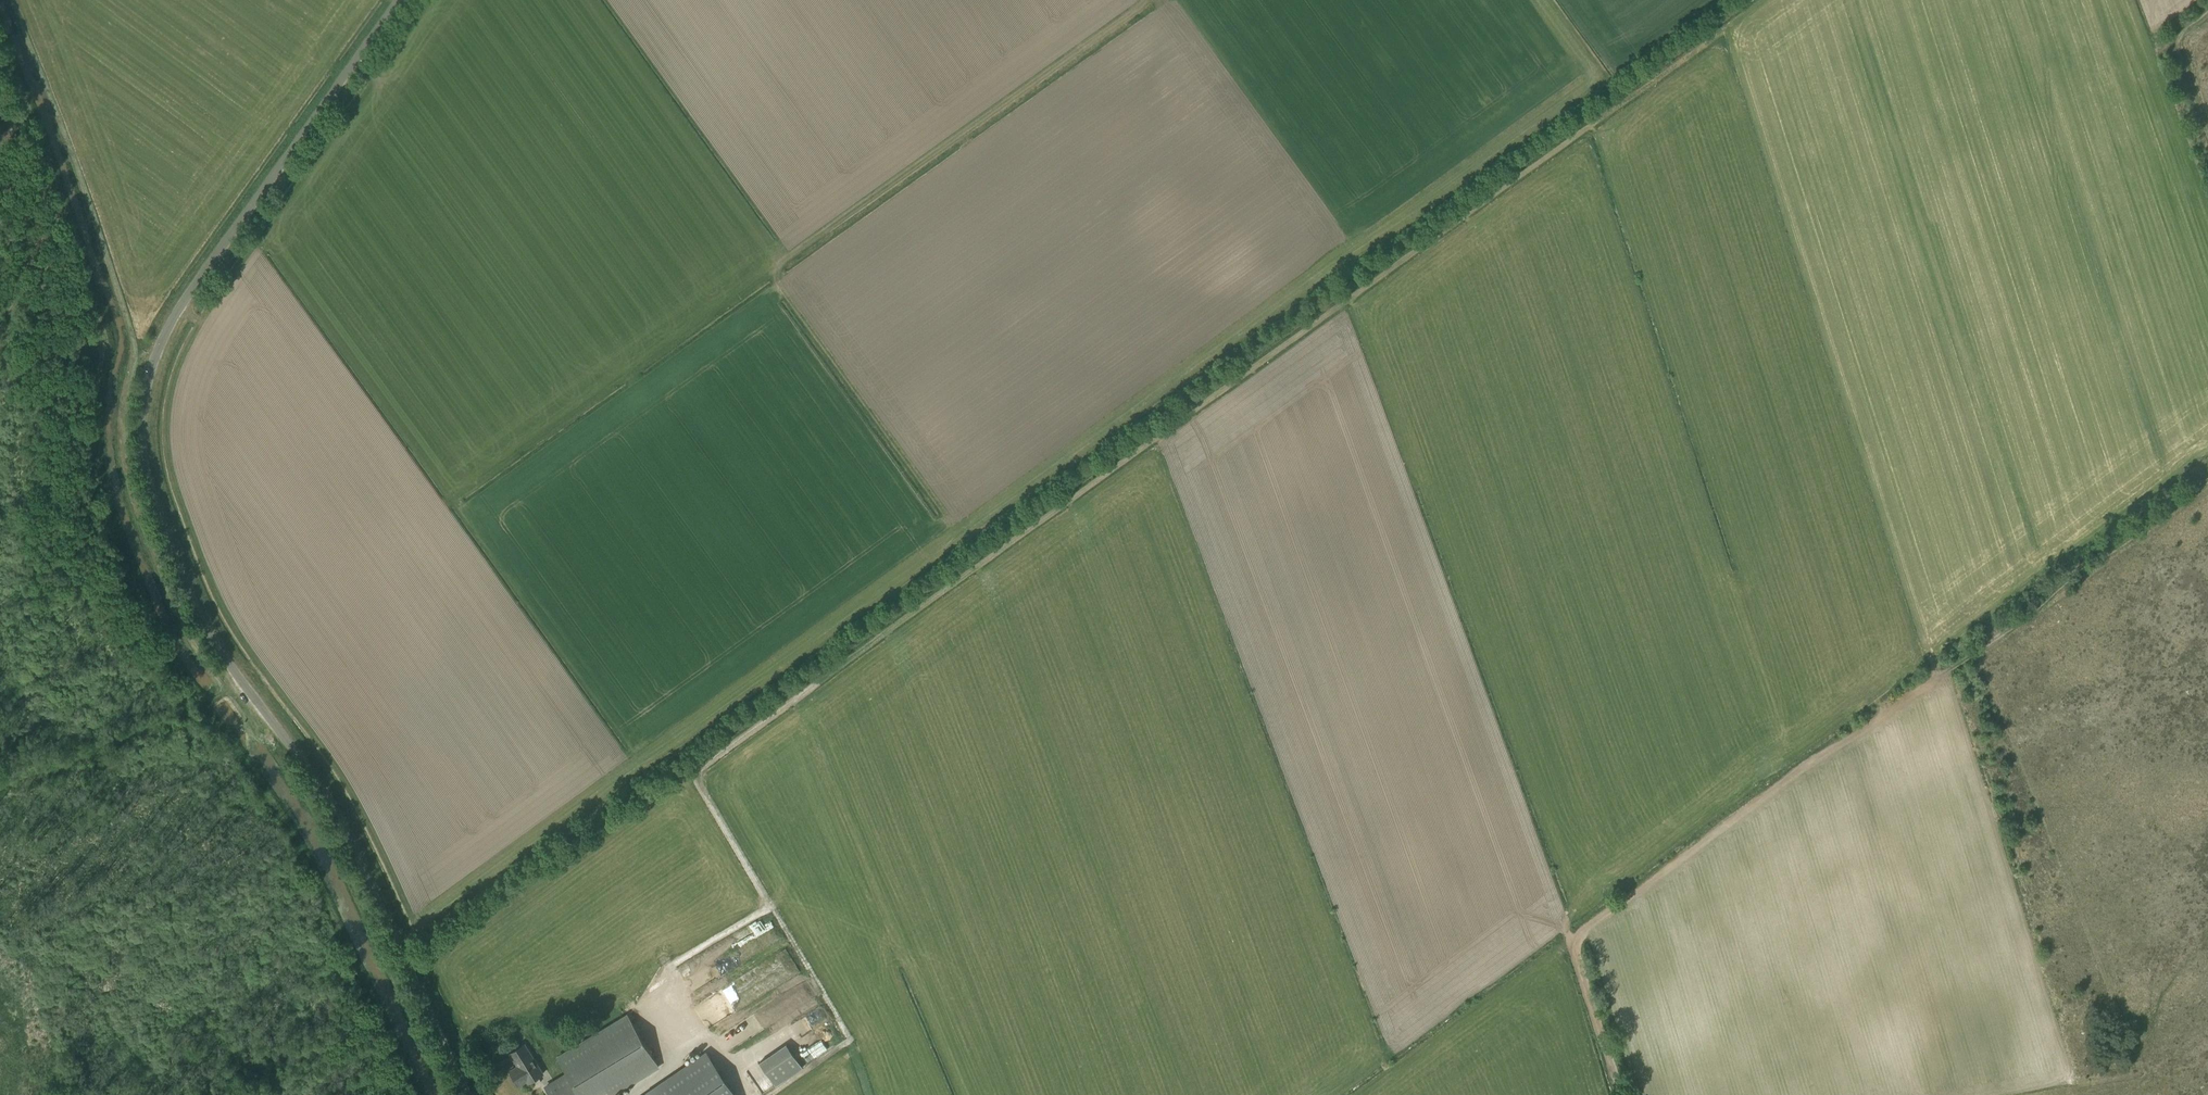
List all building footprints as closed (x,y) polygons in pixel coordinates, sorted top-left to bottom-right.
[(789,977),(782,960),(767,967),(774,984),(789,977)] [(627,1013),(557,1056),(566,1072),(544,1086),(550,1094),(614,1094),(660,1067),(627,1013)] [(787,1043),(759,1062),(776,1087),(804,1068),(787,1043)] [(527,1080),(528,1083),(543,1074),(525,1044),(510,1053),(518,1066),(510,1071),(519,1085),(527,1080)] [(707,1053),(645,1094),(736,1094),(707,1053)]
